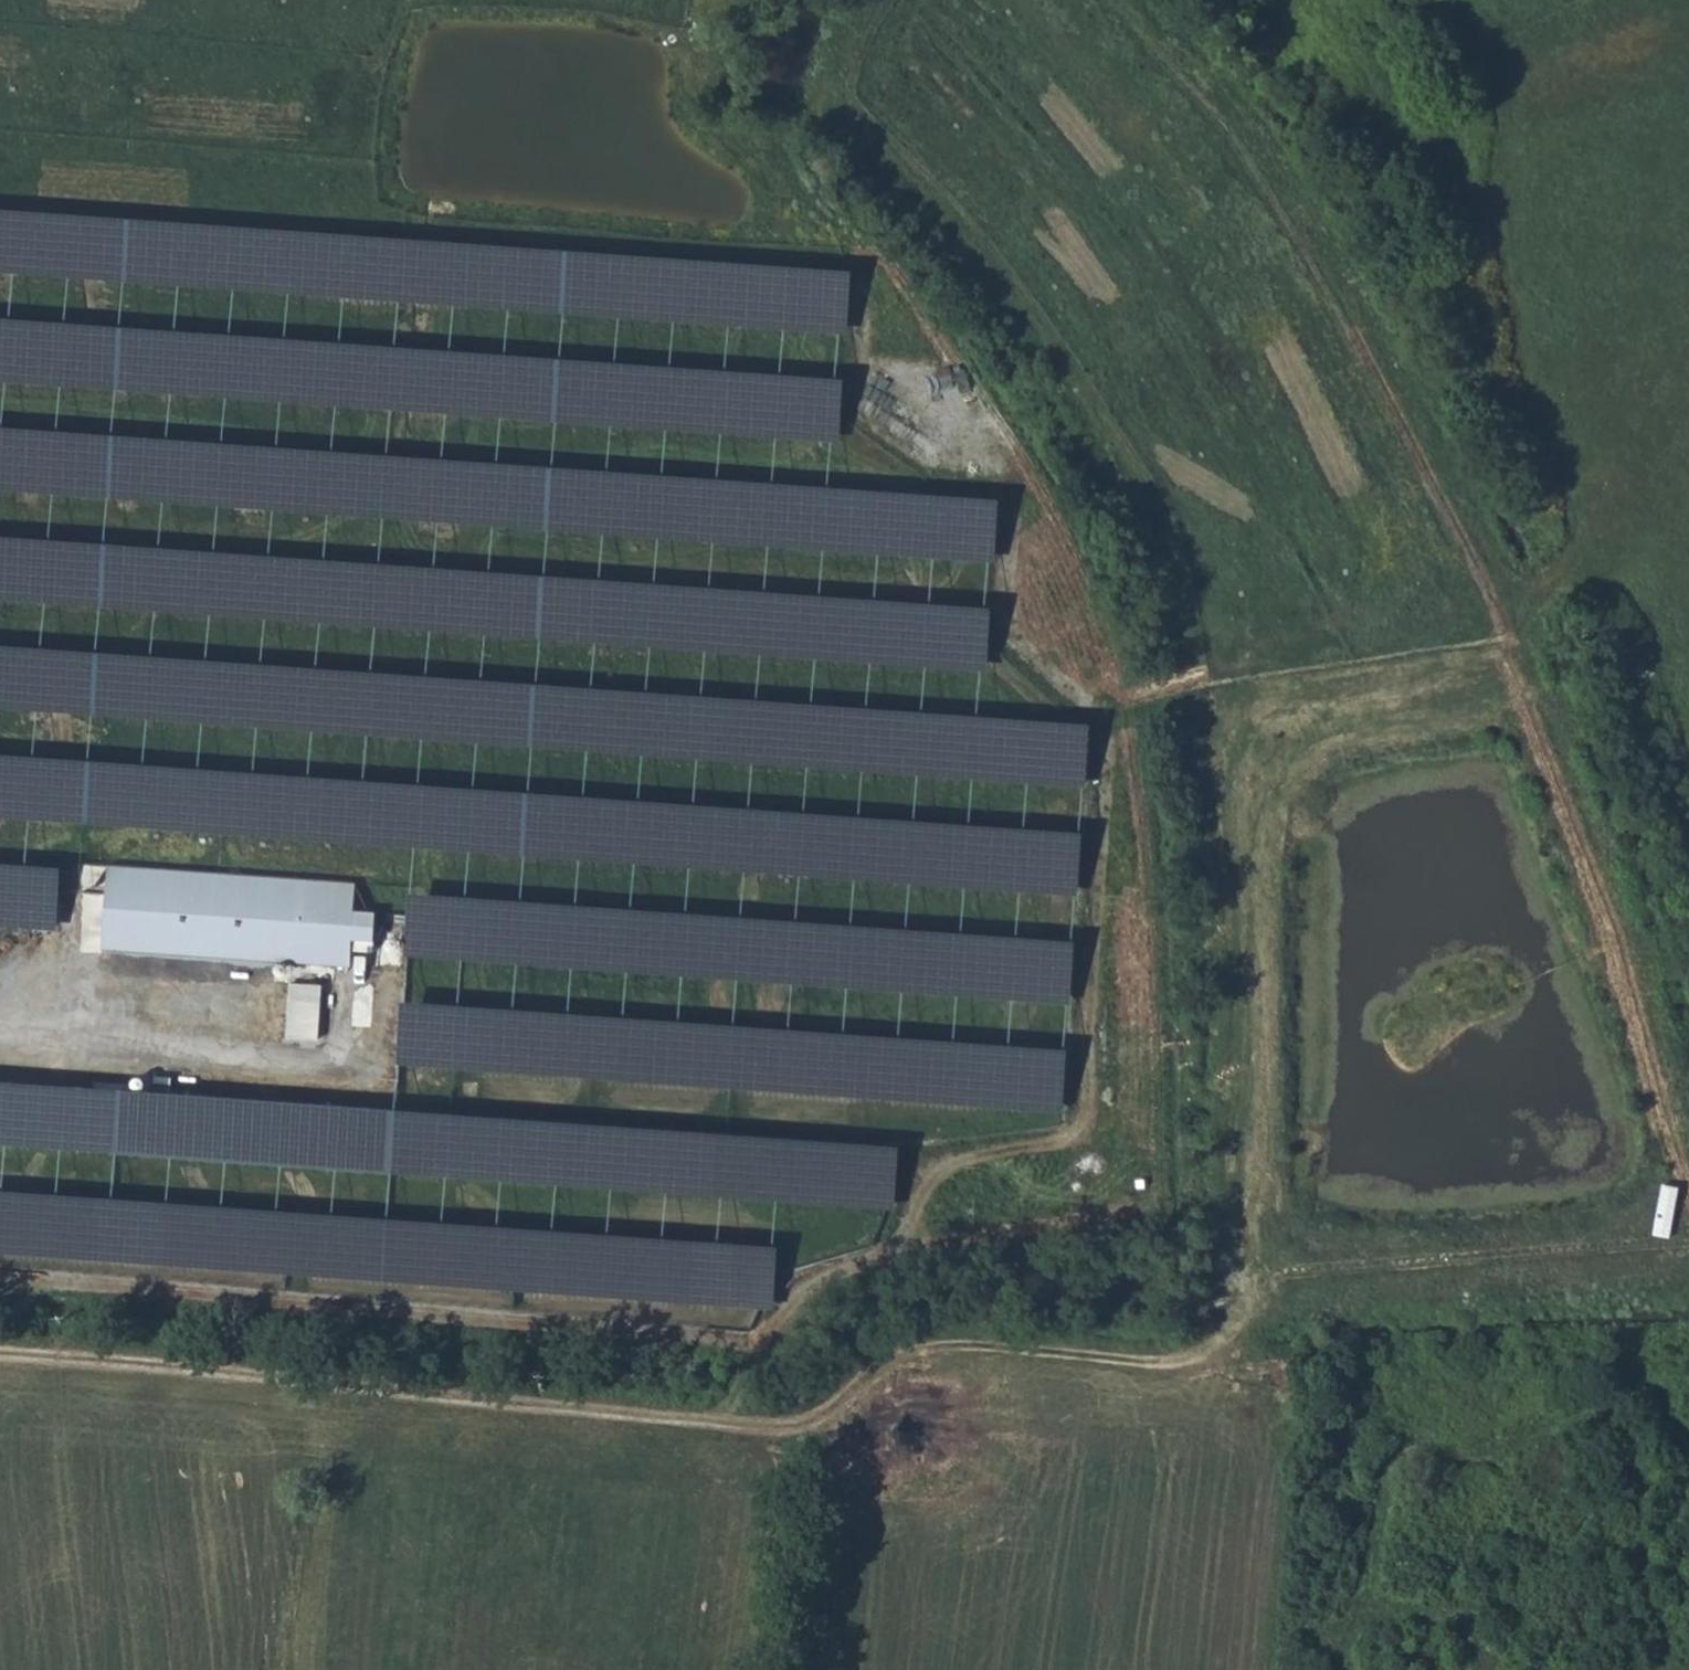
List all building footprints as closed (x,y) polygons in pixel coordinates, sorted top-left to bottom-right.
[(356,883),(108,865),(103,947),(350,966),(352,938),(354,911),(356,883)] [(376,912),(354,911),(352,938),(374,940),(376,912)] [(325,981),(292,979),(289,1035),(321,1037),(325,981)] [(406,1047),(411,991),(360,987),(356,1043),(406,1047)]
